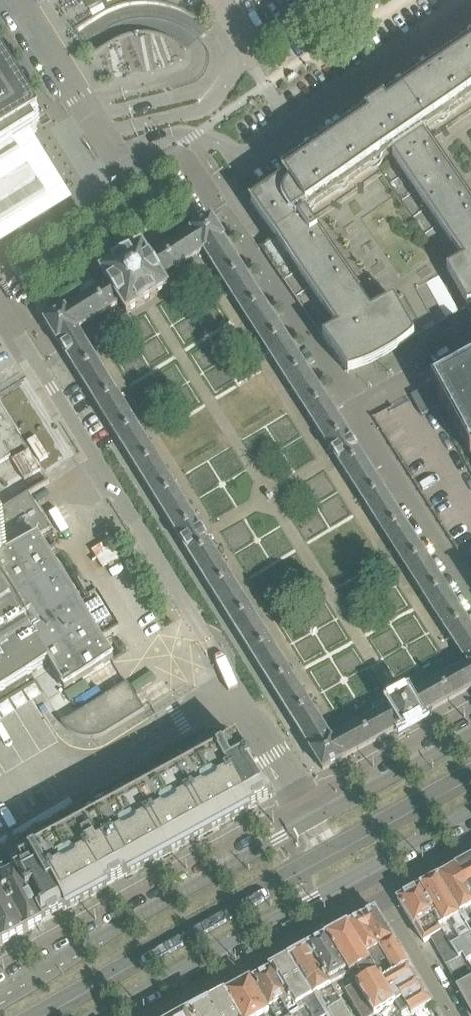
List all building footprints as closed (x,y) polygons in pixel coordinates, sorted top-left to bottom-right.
[(391,156),(464,261),(446,271),(467,308),(470,307),(470,206),(470,204),(458,187),(446,170),(435,153),(423,136),(428,133),(427,132),(424,129),(440,118),(457,107),(470,97),(470,52),(369,122),(390,153),(391,156)] [(49,205),(44,198),(40,191),(42,188),(44,184),(44,180),(42,176),(39,174),(36,172),(32,172),(29,173),(25,167),(13,148),(15,147),(37,133),(33,126),(39,123),(39,122),(37,118),(27,103),(22,94),(0,59),(0,235),(49,205)] [(457,107),(440,118),(424,129),(427,132),(428,133),(423,136),(425,139),(435,153),(446,170),(458,187),(470,204),(470,206),(470,97),(457,107)] [(414,337),(404,318),(393,300),(371,312),(305,217),(293,226),(290,221),(390,153),(369,122),(251,203),(260,217),(275,238),(260,248),(348,375),(362,371),(377,365),(390,357),(402,348),(414,337)] [(224,239),(215,224),(211,219),(194,229),(207,249),(223,239),(224,239)] [(207,249),(194,229),(191,232),(178,240),(191,261),(203,254),(202,252),(207,249)] [(246,275),(223,239),(207,249),(202,252),(203,254),(225,288),(246,275)] [(191,261),(178,240),(149,258),(161,279),(163,278),(191,261)] [(170,290),(163,278),(161,279),(149,258),(142,248),(101,273),(108,284),(120,304),(119,305),(126,317),(170,290)] [(257,292),(246,275),(225,288),(236,305),(257,292)] [(120,304),(108,284),(78,303),(91,323),(119,305),(120,304)] [(266,306),(257,292),(236,305),(245,319),(266,306)] [(91,323),(78,303),(65,310),(62,312),(75,332),(78,329),(79,330),(91,323)] [(277,323),(266,306),(245,319),(256,337),(277,323)] [(75,332),(62,312),(44,322),(57,343),(58,342),(75,332)] [(287,339),(277,323),(256,337),(266,353),(287,339)] [(83,336),(79,330),(78,329),(75,332),(58,342),(62,350),(77,374),(98,361),(83,336)] [(298,356),(287,339),(266,353),(277,369),(298,356)] [(308,372),(298,356),(277,369),(287,385),(308,372)] [(109,378),(98,361),(77,374),(88,391),(109,378)] [(411,397),(422,417),(436,409),(470,473),(470,364),(411,397)] [(317,386),(308,372),(287,385),(296,400),(317,386)] [(118,393),(109,378),(88,391),(97,406),(118,393)] [(328,403),(320,391),(317,386),(296,400),(307,416),(328,403)] [(128,409),(118,393),(97,406),(107,422),(128,409)] [(338,420),(330,406),(328,403),(307,416),(318,433),(338,420)] [(138,425),(128,409),(107,422),(117,438),(138,425)] [(350,438),(338,420),(318,433),(330,451),(350,438)] [(148,442),(138,425),(117,438),(128,455),(148,442)] [(362,457),(350,438),(330,451),(342,471),(362,457)] [(0,442),(0,464),(10,458),(0,442)] [(157,457),(148,442),(128,455),(137,470),(157,457)] [(167,473),(157,457),(137,470),(147,486),(167,473)] [(374,476),(362,457),(342,471),(354,489),(374,476)] [(178,491),(167,473),(147,486),(158,504),(178,491)] [(385,493),(374,476),(354,489),(364,506),(385,493)] [(274,493),(270,488),(265,491),(269,496),(274,493)] [(188,507),(178,491),(158,504),(168,520),(188,507)] [(395,509),(385,493),(364,506),(374,522),(395,509)] [(8,667),(15,676),(35,664),(39,669),(49,663),(65,690),(112,661),(103,646),(97,637),(78,607),(49,560),(49,559),(45,553),(37,540),(49,532),(51,531),(49,529),(29,496),(28,494),(0,512),(0,671),(8,667)] [(198,523),(188,507),(168,520),(178,536),(198,523)] [(405,525),(395,509),(374,522),(385,538),(405,525)] [(212,546),(206,536),(198,523),(178,536),(192,559),(212,546)] [(416,541),(405,525),(385,538),(395,554),(416,541)] [(427,558),(416,541),(395,554),(406,571),(427,558)] [(223,564),(212,546),(192,559),(203,577),(223,564)] [(436,573),(427,558),(406,571),(416,587),(436,573)] [(233,579),(223,564),(203,577),(213,592),(233,579)] [(446,589),(436,573),(416,587),(426,602),(446,589)] [(243,596),(233,579),(213,592),(223,609),(243,596)] [(457,606),(451,596),(446,589),(426,602),(436,619),(457,606)] [(253,611),(243,596),(223,609),(232,624),(253,611)] [(467,622),(457,606),(436,619),(447,635),(467,622)] [(263,628),(253,611),(232,624),(243,641),(263,628)] [(467,622),(447,635),(464,662),(470,658),(470,627),(467,622)] [(274,645),(263,628),(243,641),(253,658),(274,645)] [(283,660),(274,645),(253,658),(263,673),(283,660)] [(470,658),(464,662),(466,664),(452,672),(464,693),(470,689),(470,660),(470,658)] [(293,675),(283,660),(263,673),(272,688),(293,675)] [(464,693),(452,672),(438,680),(450,701),(464,693)] [(303,692),(293,675),(272,688),(282,704),(303,692)] [(450,701),(438,680),(421,689),(425,696),(433,710),(450,701)] [(108,734),(144,711),(127,683),(61,723),(63,727),(68,732),(70,733),(76,737),(83,739),(88,739),(95,739),(102,737),(108,734)] [(433,710),(425,696),(421,689),(408,696),(420,717),(427,714),(427,713),(433,710)] [(313,709),(306,696),(303,692),(282,704),(293,721),(313,709)] [(420,717),(408,696),(407,695),(391,704),(404,727),(405,728),(421,719),(420,718),(421,718),(420,717)] [(404,727),(391,704),(388,705),(388,706),(377,713),(389,734),(396,730),(396,731),(403,727),(403,728),(404,727)] [(324,726),(313,709),(293,721),(303,738),(324,726)] [(389,734),(377,713),(361,721),(374,742),(389,734)] [(374,742),(361,721),(344,731),(356,752),(374,742)] [(340,762),(327,741),(332,738),(324,726),(303,738),(311,750),(310,751),(323,771),(340,762)] [(247,806),(270,794),(236,740),(236,741),(231,736),(226,732),(219,730),(213,730),(206,731),(201,734),(3,851),(15,872),(40,919),(43,918),(45,922),(250,811),(247,806)] [(356,752),(344,731),(332,738),(327,741),(340,762),(344,760),(343,759),(356,752)] [(454,869),(470,897),(470,860),(454,869)] [(454,869),(437,879),(470,935),(470,917),(469,914),(465,916),(463,913),(470,908),(470,897),(454,869)] [(15,872),(0,880),(0,886),(26,933),(43,924),(45,922),(43,918),(40,919),(15,872)] [(437,879),(421,887),(445,925),(441,927),(460,958),(466,954),(470,961),(470,935),(437,879)] [(0,886),(0,947),(26,933),(0,886)] [(441,927),(445,925),(421,887),(397,900),(424,944),(428,942),(428,941),(434,937),(446,967),(460,958),(441,927)] [(407,964),(380,921),(375,912),(361,920),(393,972),(407,964)] [(393,972),(361,920),(347,927),(379,980),(393,972)] [(347,927),(327,938),(374,1015),(399,1015),(400,1015),(393,1005),(387,994),(379,980),(347,927)] [(327,938),(308,949),(331,987),(338,999),(346,994),(358,1015),(374,1015),(327,938)] [(348,1015),(341,1005),(338,999),(331,987),(308,949),(290,959),(324,1015),(348,1015)] [(467,963),(470,961),(466,954),(460,958),(446,967),(458,988),(470,1012),(470,969),(467,963)] [(271,969),(298,1015),(324,1015),(290,959),(271,969)] [(387,994),(415,977),(407,964),(393,972),(379,980),(387,994)] [(253,979),(269,1008),(274,1015),(297,1015),(298,1015),(271,969),(253,979)] [(393,1005),(422,988),(415,977),(387,994),(393,1005)] [(227,993),(240,1015),(265,1015),(269,1014),(266,1010),(269,1008),(253,979),(249,981),(227,993)] [(431,1004),(422,988),(393,1005),(400,1015),(414,1015),(431,1004)] [(207,1004),(214,1015),(240,1015),(227,993),(207,1004)] [(207,1004),(190,1014),(191,1015),(214,1015),(207,1004)]
